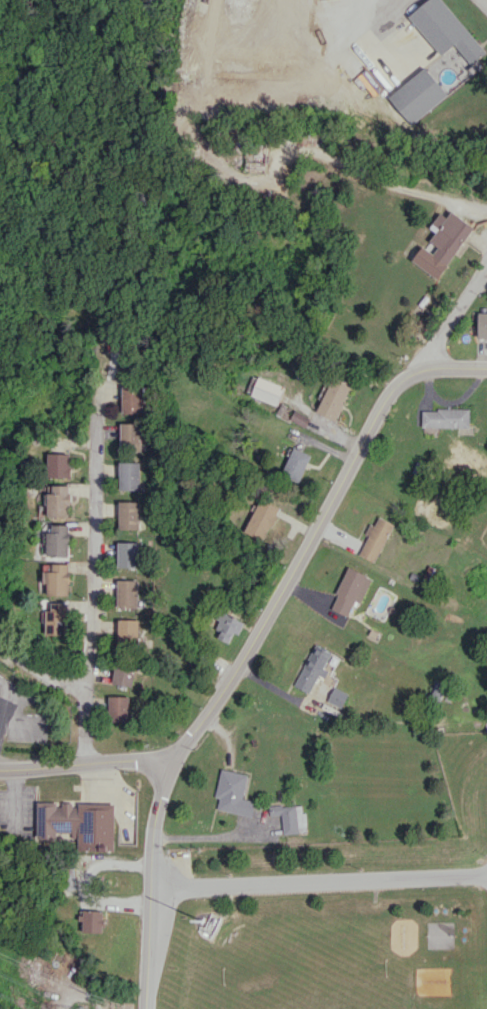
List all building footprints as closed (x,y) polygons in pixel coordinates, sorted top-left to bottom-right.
[(439,55),(454,44),(470,64),(484,53),(443,0),(427,0),(408,15),(439,55)] [(447,94),(424,66),(387,96),(411,125),(447,94)] [(412,260),(437,278),(473,226),(450,211),(446,217),(440,213),(429,228),(435,232),(429,241),(437,246),(432,253),(422,245),(412,260)] [(486,338),(486,312),(478,312),(478,338),(486,338)] [(351,385),(333,375),(315,411),(334,420),(351,385)] [(283,385),(256,377),(250,396),(277,404),(283,385)] [(120,413),(138,413),(139,386),(120,385),(120,413)] [(422,427),(470,427),(470,410),(422,409),(422,427)] [(289,420),(304,427),(309,417),(293,410),(289,420)] [(139,423),(119,423),(119,450),(139,450),(139,423)] [(298,482),(311,455),(293,447),(280,474),(298,482)] [(46,477),(69,477),(69,454),(47,453),(46,477)] [(118,489),(138,490),(139,462),(119,462),(118,489)] [(68,485),(46,485),(47,517),(66,516),(66,504),(69,504),(68,485)] [(263,540),(278,507),(259,498),(243,531),(263,540)] [(117,529),(138,529),(138,501),(118,501),(117,529)] [(375,562),(394,524),(379,516),(374,525),(370,523),(365,533),(368,535),(359,554),(375,562)] [(68,524),(51,525),(51,532),(45,532),(45,556),(68,556),(68,524)] [(136,542),(116,542),(116,567),(137,567),(136,542)] [(67,563),(42,564),(42,583),(45,583),(45,595),(68,595),(67,563)] [(330,609),(348,616),(355,600),(361,603),(372,577),(348,567),(330,609)] [(136,580),(116,580),(115,607),(136,608),(136,580)] [(45,634),(66,634),(67,603),(46,602),(45,634)] [(217,637),(228,643),(233,633),(237,635),(244,622),(221,611),(213,628),(220,631),(217,637)] [(137,619),(117,619),(117,644),(137,644),(137,619)] [(325,677),(328,670),(323,667),(331,652),(316,644),(293,685),(309,694),(320,674),(325,677)] [(130,686),(134,667),(114,663),(110,683),(130,686)] [(108,721),(126,721),(126,696),(107,696),(108,721)] [(252,817),(255,801),(242,798),(247,774),(221,769),(215,797),(219,798),(217,809),(252,817)] [(114,803),(37,801),(36,839),(77,840),(77,850),(113,851),(114,803)] [(305,832),(304,804),(269,806),(269,815),(281,814),(282,833),(305,832)] [(80,932),(103,932),(103,911),(81,910),(80,932)]
